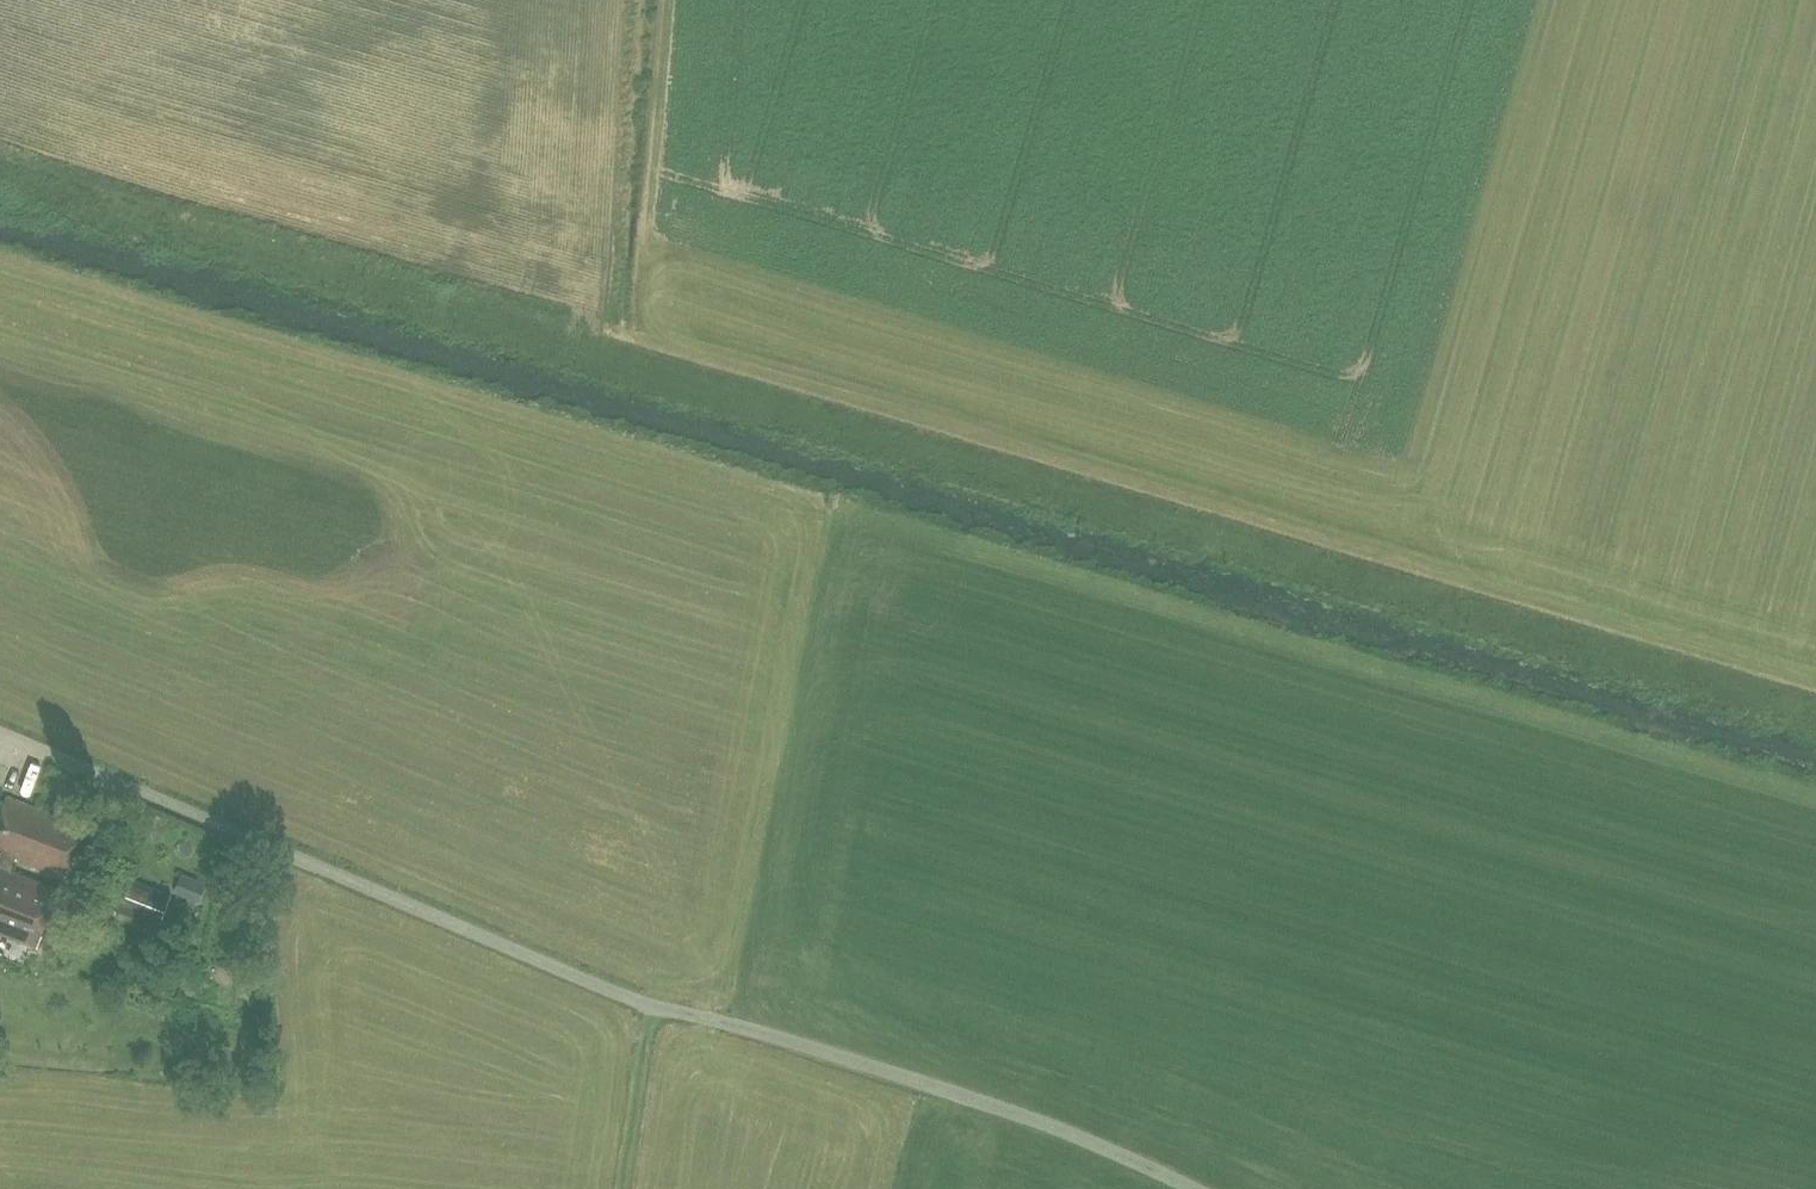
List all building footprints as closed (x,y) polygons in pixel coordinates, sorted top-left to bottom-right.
[(45,811),(8,797),(0,816),(0,879),(5,867),(10,869),(15,855),(18,857),(25,860),(45,811)] [(45,811),(25,860),(66,875),(86,827),(45,811)] [(10,869),(5,867),(0,879),(0,932),(38,947),(61,889),(13,871),(10,870),(10,869)] [(111,869),(95,903),(160,929),(174,893),(111,869)] [(185,876),(178,895),(201,903),(208,884),(185,876)]
